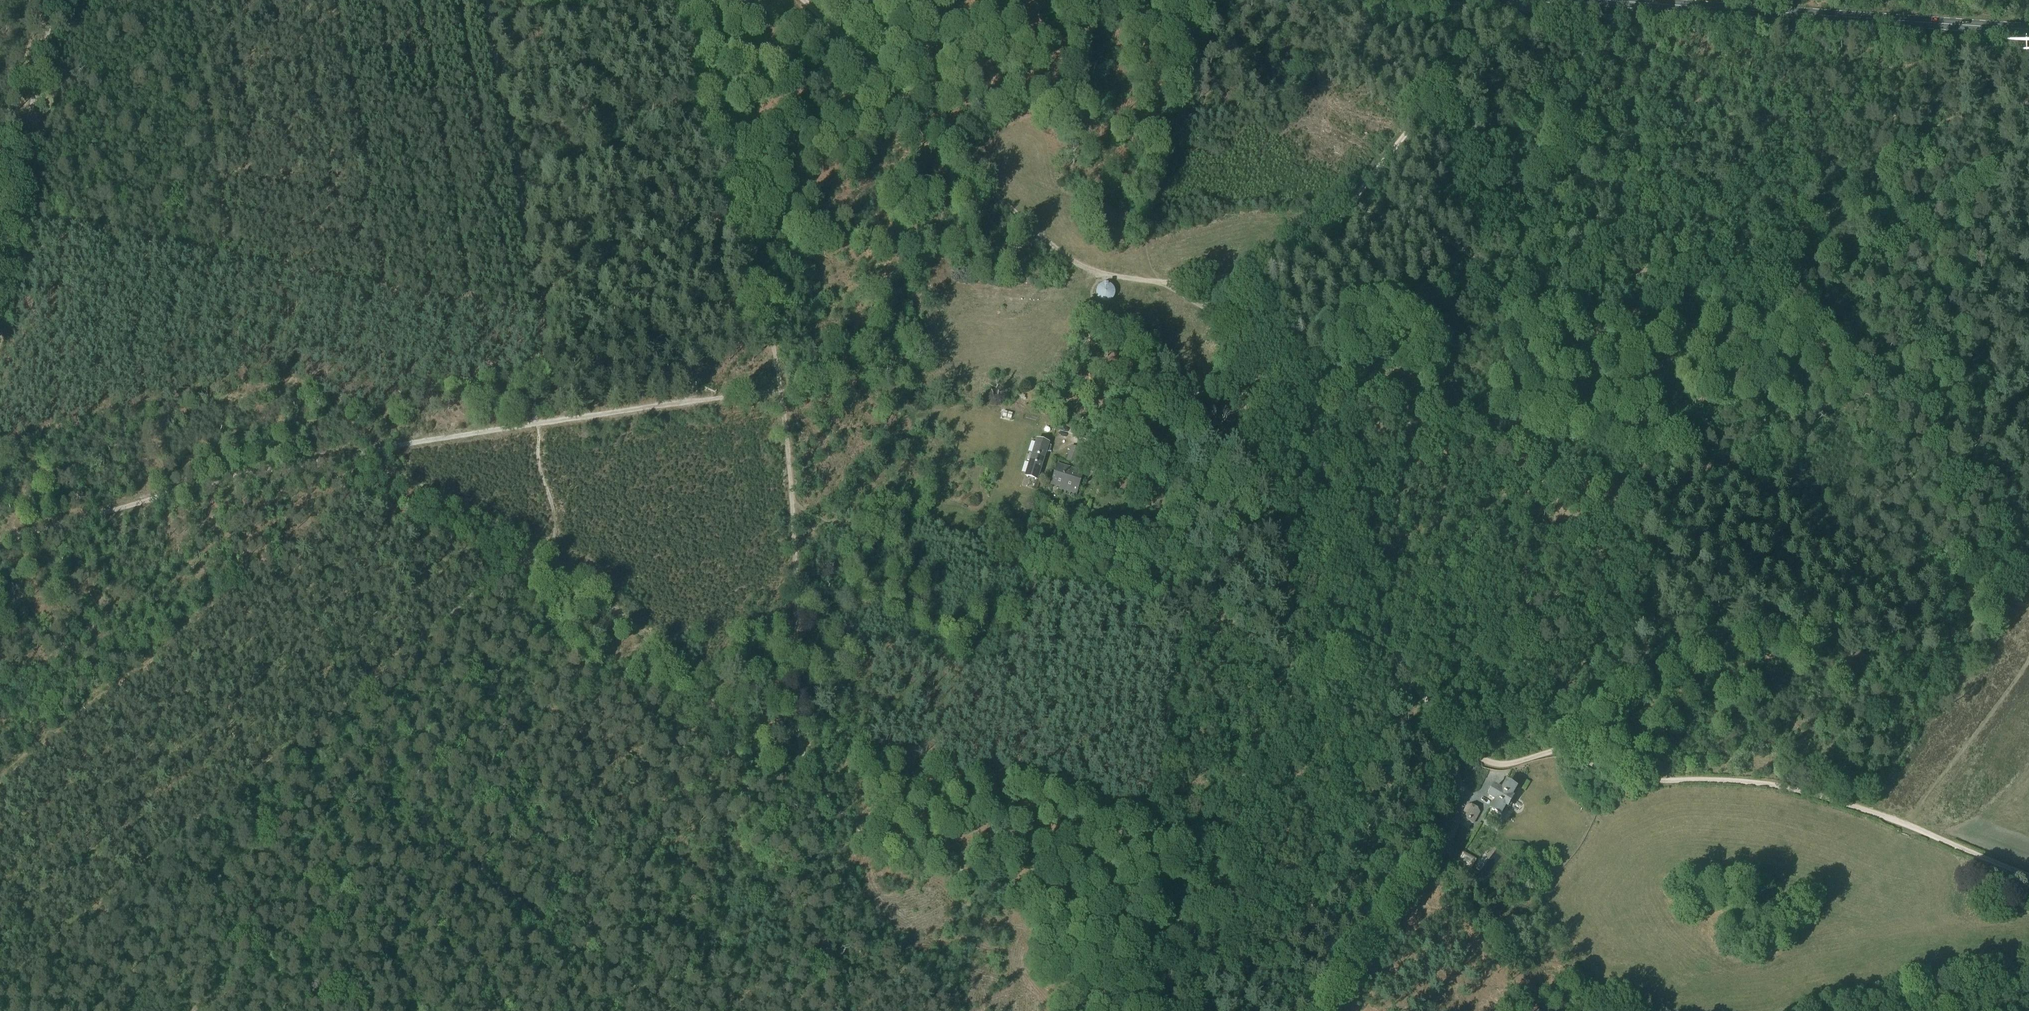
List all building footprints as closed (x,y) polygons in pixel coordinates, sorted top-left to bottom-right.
[(1108,289),(1103,289),(1101,290),(1101,291),(1100,293),(1100,295),(1100,297),(1101,298),(1102,299),(1103,300),(1104,300),(1107,300),(1108,299),(1110,298),(1111,297),(1111,295),(1111,293),(1110,291),(1109,290),(1108,289)] [(1049,453),(1051,447),(1047,446),(1047,445),(1038,442),(1033,456),(1029,455),(1027,462),(1031,463),(1027,477),(1036,480),(1045,452),(1049,453)] [(1075,463),(1078,450),(1071,448),(1068,460),(1075,463)] [(1077,492),(1082,474),(1057,466),(1052,484),(1077,492)] [(1513,797),(1517,789),(1508,783),(1503,791),(1496,787),(1490,797),(1497,801),(1492,810),(1502,816),(1506,808),(1509,809),(1515,798),(1513,797)] [(1468,827),(1470,823),(1473,823),(1478,813),(1477,811),(1471,807),(1468,808),(1463,818),(1464,821),(1462,824),(1468,827)] [(1471,867),(1475,861),(1466,855),(1462,862),(1471,867)]
